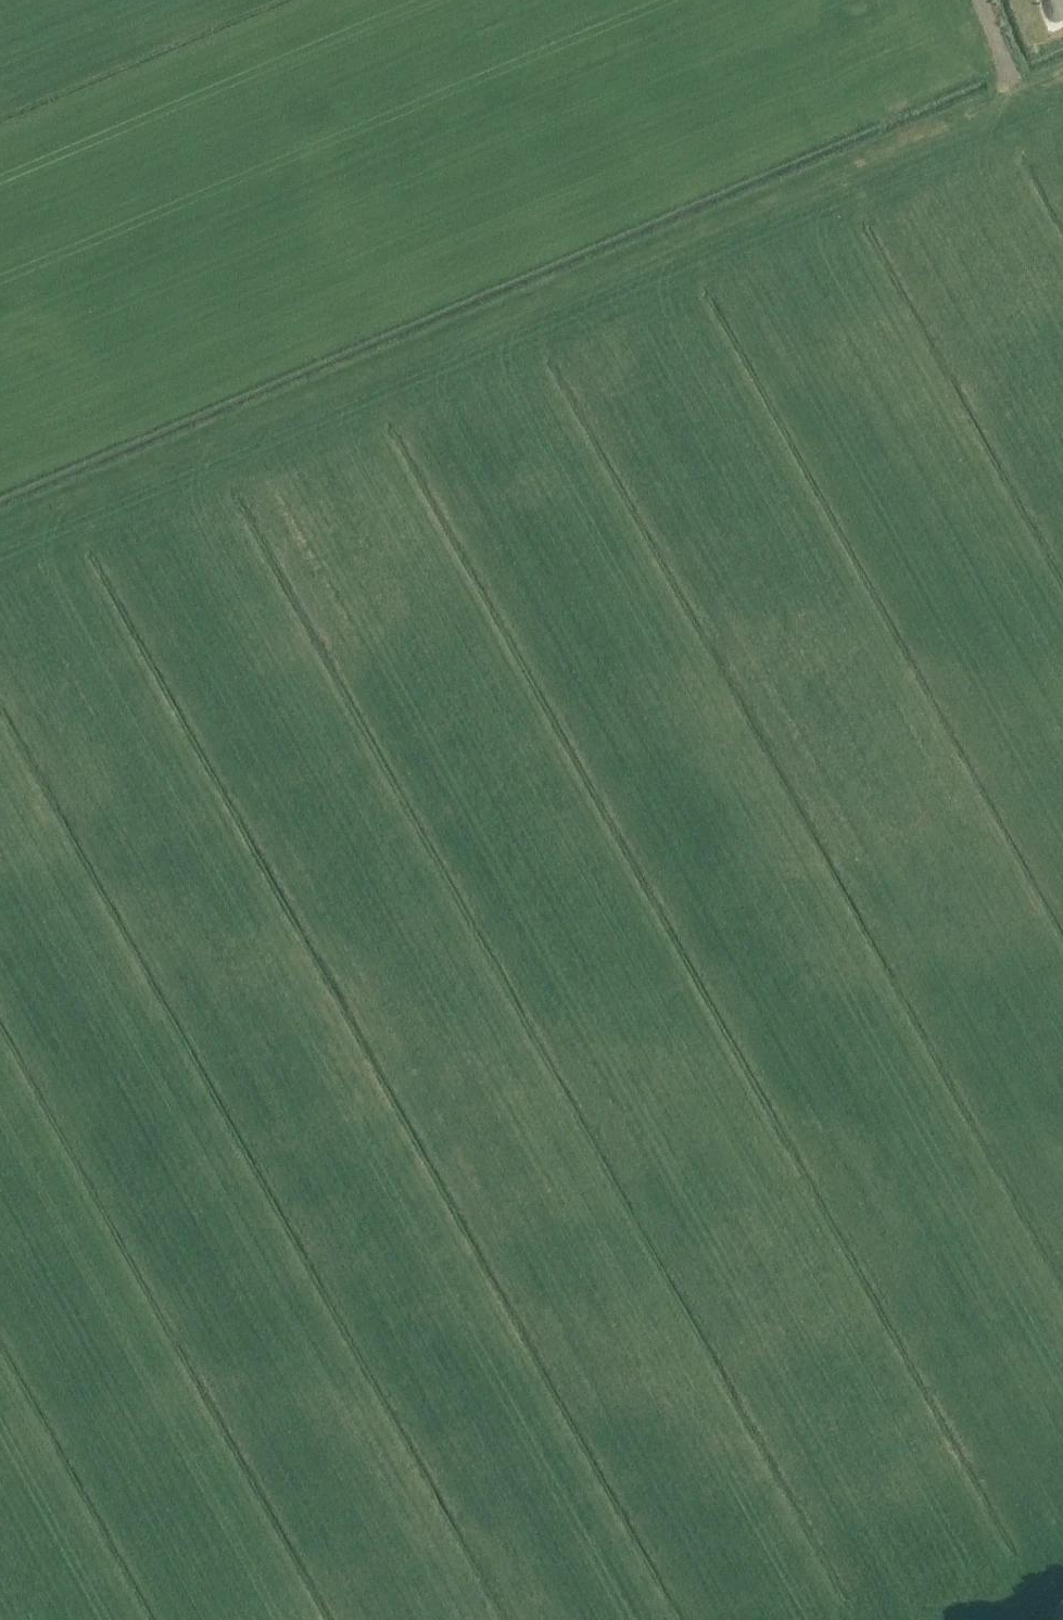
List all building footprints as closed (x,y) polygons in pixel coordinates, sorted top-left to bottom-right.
[(1062,16),(1062,0),(1009,0),(1019,30),(1062,16)]
